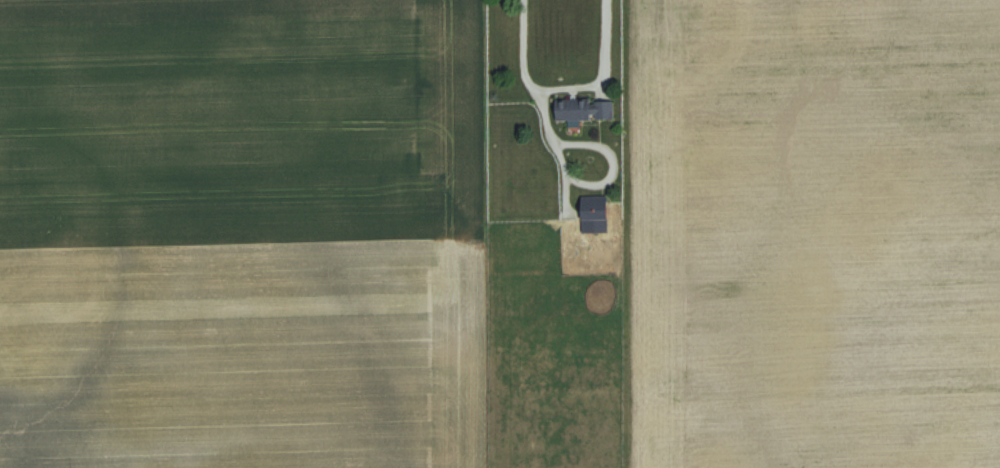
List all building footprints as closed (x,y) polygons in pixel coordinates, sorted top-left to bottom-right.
[(613,120),(613,99),(556,99),(556,119),(613,120)] [(608,196),(581,196),(581,232),(608,232),(608,196)]
